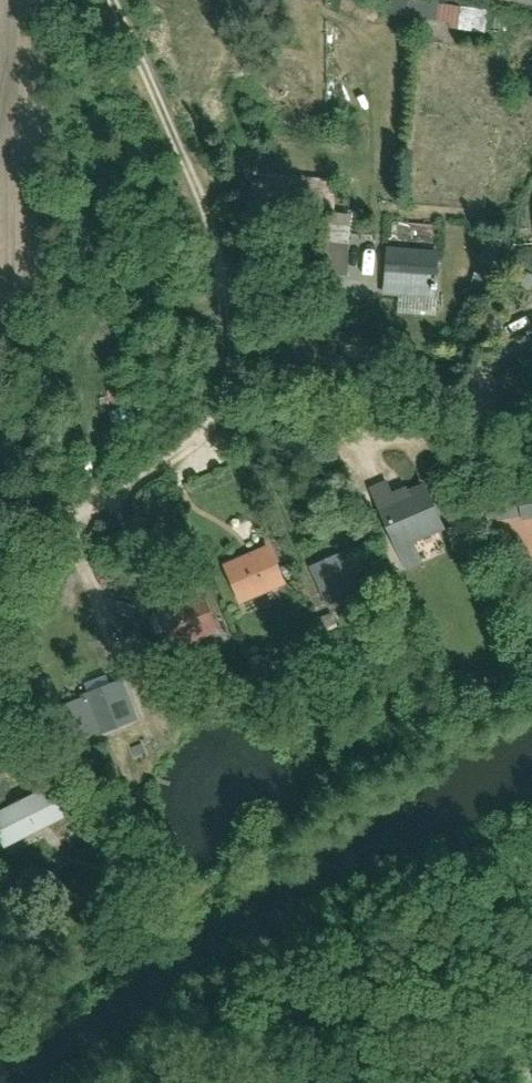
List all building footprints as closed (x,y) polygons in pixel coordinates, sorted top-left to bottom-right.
[(455,29),(492,29),(492,5),(441,4),(441,20),(455,20),(455,29)] [(436,246),(385,244),(383,291),(434,293),(436,246)] [(449,524),(430,484),(385,505),(404,546),(449,524)] [(526,517),(531,517),(531,484),(523,485),(526,517)] [(263,539),(222,559),(244,603),(285,583),(263,539)] [(347,545),(310,560),(325,598),(362,583),(347,545)] [(202,589),(155,609),(174,654),(221,634),(202,589)] [(343,617),(375,603),(370,592),(338,606),(343,617)] [(87,700),(71,705),(83,736),(100,729),(100,731),(135,717),(122,683),(86,697),(87,700)] [(55,831),(75,821),(53,776),(33,786),(38,798),(0,816),(0,827),(6,840),(49,819),(55,831)]
